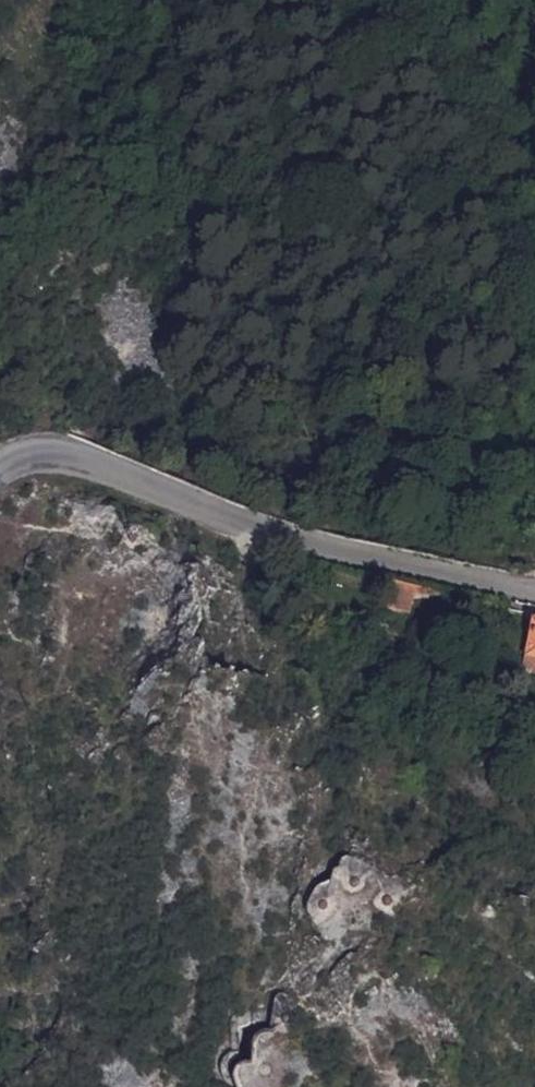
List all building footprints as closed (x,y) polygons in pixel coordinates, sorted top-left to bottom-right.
[(524,650),(534,653),(534,616),(531,616),(524,650)] [(524,650),(522,664),(534,667),(534,653),(524,650)] [(316,881),(364,895),(374,862),(397,869),(405,841),(333,820),(316,881)] [(218,1008),(211,1058),(224,1085),(226,1086),(309,1086),(329,1047),(289,991),(218,1008)]
